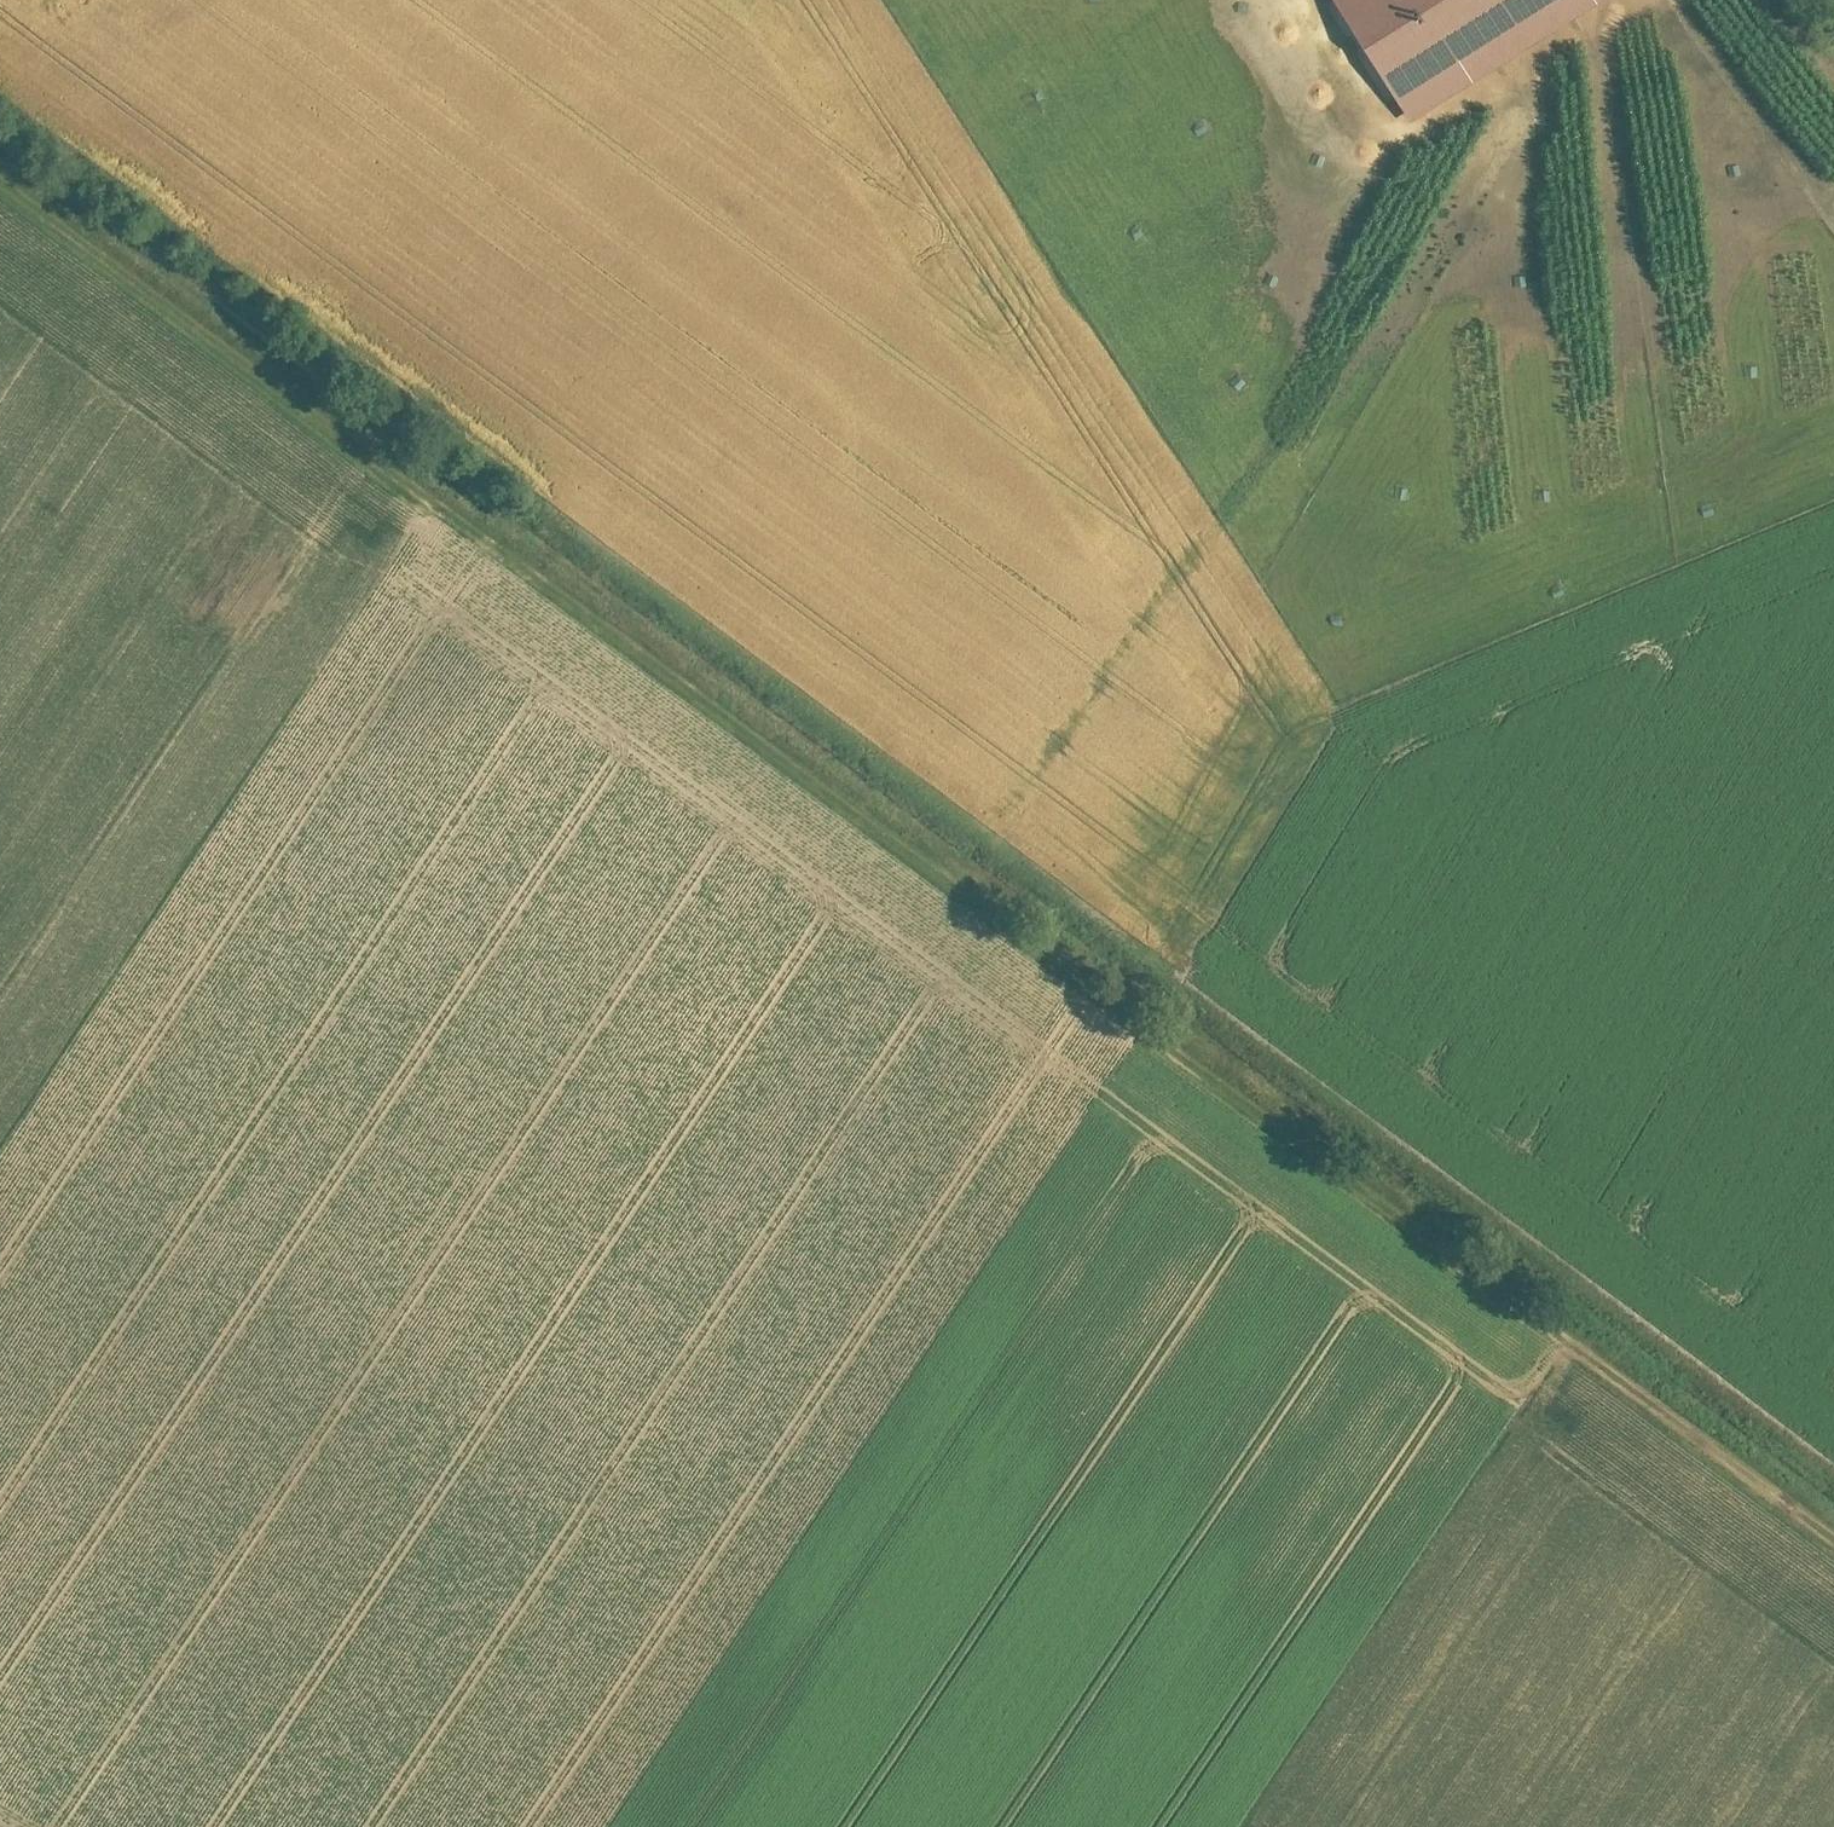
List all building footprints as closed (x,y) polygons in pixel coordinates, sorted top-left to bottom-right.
[(1415,113),(1594,0),(1344,0),(1415,113)]
